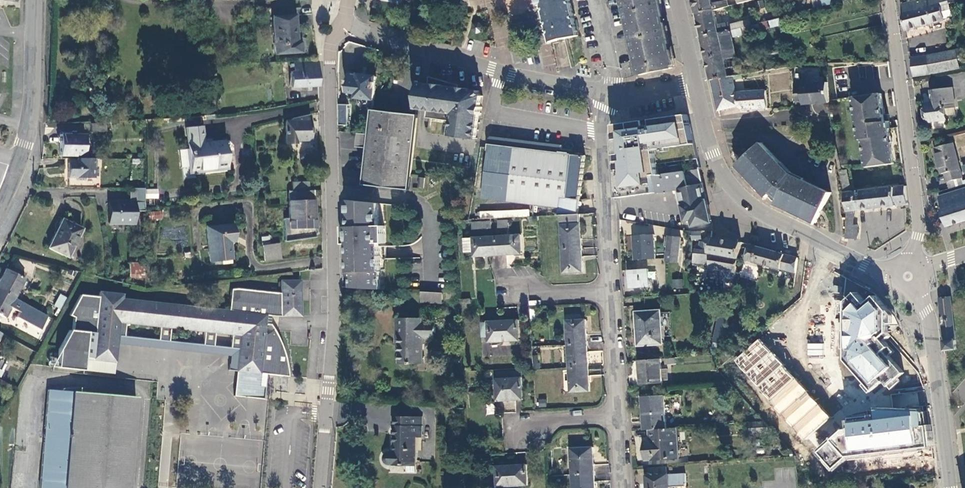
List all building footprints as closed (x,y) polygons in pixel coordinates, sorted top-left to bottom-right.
[(551,43),(567,39),(579,36),(570,0),(541,0),(551,43)] [(628,20),(635,53),(640,75),(674,68),(659,0),(623,0),(628,20)] [(697,13),(715,9),(730,5),(728,0),(695,0),(697,13)] [(758,9),(766,7),(764,0),(756,2),(758,9)] [(818,8),(826,6),(824,0),(816,0),(818,8)] [(902,5),(906,31),(945,20),(945,19),(954,16),(950,0),(918,0),(902,5)] [(715,9),(697,13),(703,37),(732,30),(731,26),(730,22),(719,25),(715,9)] [(294,15),(272,16),(274,54),(301,52),(300,42),(296,42),(295,31),(294,15)] [(773,27),(782,25),(780,18),(771,20),(773,27)] [(773,27),(771,20),(760,23),(762,30),(773,27)] [(479,23),(473,24),(472,30),(476,34),(482,33),(484,27),(479,23)] [(760,23),(754,25),(755,32),(762,30),(760,23)] [(745,27),(743,27),(745,34),(755,32),(754,25),(745,27)] [(732,30),(703,37),(707,55),(712,80),(733,77),(791,67),(788,50),(773,52),(771,45),(753,47),(756,66),(740,67),(738,57),(726,60),(724,51),(736,48),(733,37),(745,34),(743,27),(732,30)] [(738,57),(736,48),(724,51),(726,60),(738,57)] [(931,74),(960,69),(957,51),(928,57),(931,74)] [(931,74),(928,57),(912,59),(915,76),(931,74)] [(319,75),(318,60),(293,62),(294,64),(290,64),(290,67),(294,67),(294,71),(291,71),(292,88),(318,86),(319,86),(319,75)] [(375,99),(377,77),(350,73),(349,82),(348,92),(358,93),(358,97),(375,99)] [(425,83),(420,82),(417,109),(427,110),(426,118),(453,122),(451,135),(477,139),(479,127),(481,111),(484,96),(481,93),(479,90),(460,88),(460,85),(454,84),(437,79),(430,77),(429,84),(425,83)] [(733,77),(712,80),(719,111),(739,106),(744,110),(768,108),(767,91),(737,93),(733,77)] [(804,104),(830,102),(829,82),(803,85),(802,83),(796,84),(797,104),(804,103),(804,104)] [(953,87),(932,91),(934,103),(925,104),(927,123),(948,120),(947,109),(956,107),(953,87)] [(866,167),(895,164),(888,114),(885,115),(882,93),(853,97),(859,140),(863,140),(866,167)] [(416,115),(374,110),(371,135),(369,149),(365,184),(410,189),(419,115),(416,115)] [(699,158),(690,118),(689,114),(680,116),(653,119),(654,125),(647,126),(646,120),(615,124),(618,182),(654,176),(659,175),(658,164),(699,158)] [(309,125),(309,115),(291,119),(291,121),(284,122),(285,144),(295,143),(295,141),(309,141),(309,125)] [(106,130),(106,123),(91,124),(91,131),(106,130)] [(188,149),(190,166),(190,170),(227,166),(224,147),(224,141),(203,144),(201,126),(186,128),(188,149)] [(369,149),(371,135),(359,133),(358,147),(369,149)] [(84,135),(60,134),(60,155),(83,156),(84,135)] [(562,153),(563,147),(563,144),(492,135),(490,139),(489,147),(484,198),(560,208),(561,198),(581,200),(585,161),(586,155),(574,153),(573,153),(573,155),(562,153)] [(763,142),(744,160),(765,183),(760,188),(768,196),(772,193),(780,200),(778,204),(817,222),(831,193),(792,174),(763,142)] [(954,143),(936,148),(940,163),(939,163),(942,174),(945,173),(947,182),(963,178),(954,143)] [(186,166),(190,166),(188,149),(178,150),(180,167),(186,166)] [(94,167),(94,159),(67,159),(67,178),(75,178),(75,181),(84,181),(85,178),(94,178),(94,176),(97,176),(97,167),(94,167)] [(765,183),(744,160),(739,165),(760,188),(765,183)] [(705,183),(701,168),(686,170),(689,186),(705,183)] [(908,205),(906,186),(851,192),(847,169),(841,171),(845,196),(848,213),(847,238),(858,238),(858,226),(854,226),(849,225),(850,211),(855,211),(908,205)] [(681,195),(683,206),(685,222),(693,221),(693,226),(711,223),(705,183),(689,186),(686,170),(659,175),(654,176),(657,192),(676,189),(677,196),(681,195)] [(657,192),(654,176),(618,182),(619,189),(620,198),(657,192)] [(294,191),(308,190),(308,182),(292,183),(292,191),(294,191)] [(128,202),(144,202),(144,197),(144,188),(128,188),(128,202)] [(939,197),(943,207),(941,208),(947,226),(964,221),(964,189),(939,197)] [(313,207),(313,190),(308,190),(294,191),(294,201),(288,201),(288,220),(284,220),(284,240),(314,239),(314,219),(313,207)] [(562,215),(579,214),(580,207),(581,200),(561,198),(560,208),(559,215),(562,215)] [(351,226),(342,226),(342,231),(342,237),(351,237),(351,243),(348,243),(348,245),(381,247),(381,243),(386,243),(386,226),(381,226),(380,204),(350,200),(351,226)] [(135,211),(144,211),(144,210),(144,202),(128,202),(108,202),(108,223),(136,223),(135,211)] [(480,209),(480,216),(529,218),(529,211),(480,209)] [(162,217),(161,211),(146,212),(147,219),(162,217)] [(582,229),(581,214),(579,214),(562,215),(563,249),(583,248),(582,229)] [(82,228),(62,218),(47,247),(67,257),(82,228)] [(473,222),(474,229),(492,228),(492,221),(473,222)] [(234,235),(232,224),(206,227),(209,261),(221,260),(231,259),(230,242),(229,236),(234,235)] [(652,234),(652,226),(634,225),(634,233),(652,234)] [(700,240),(700,231),(690,231),(690,240),(700,240)] [(635,260),(656,258),(655,234),(633,236),(634,246),(635,260)] [(498,236),(499,256),(512,255),(522,254),(521,235),(498,236)] [(487,256),(499,256),(498,236),(465,238),(466,252),(475,252),(475,257),(487,256)] [(682,238),(670,236),(667,261),(679,262),(682,238)] [(742,242),(716,238),(712,237),(710,245),(704,244),(703,251),(696,250),(694,262),(710,265),(709,268),(728,271),(737,272),(742,242)] [(262,245),(264,261),(280,259),(279,251),(278,243),(268,244),(262,245)] [(788,262),(789,255),(750,244),(747,260),(787,271),(789,263),(788,262)] [(351,273),(352,288),(382,290),(381,247),(348,245),(349,273),(351,273)] [(583,258),(583,248),(563,249),(565,273),(584,272),(583,258)] [(796,273),(798,258),(789,255),(788,262),(789,263),(787,271),(796,273)] [(118,276),(144,277),(144,263),(119,262),(118,276)] [(14,298),(24,279),(5,269),(0,278),(0,290),(14,298)] [(650,286),(649,269),(630,270),(630,276),(631,288),(650,286)] [(736,280),(737,272),(728,271),(727,278),(736,280)] [(682,278),(672,280),(673,289),(684,287),(682,278)] [(238,349),(236,371),(266,374),(266,375),(276,375),(290,376),(288,368),(285,351),(281,341),(277,334),(271,323),(265,322),(266,314),(282,316),(301,316),(300,310),(300,281),(281,281),(281,292),(232,287),(229,311),(122,299),(122,294),(99,292),(99,297),(81,295),(68,314),(72,316),(70,330),(69,330),(58,349),(56,368),(83,370),(84,357),(93,358),(92,360),(115,362),(117,342),(118,335),(238,349)] [(14,298),(0,290),(0,315),(4,317),(14,298)] [(444,293),(424,292),(423,302),(443,303),(444,293)] [(857,292),(847,301),(847,360),(874,390),(884,381),(889,386),(905,373),(886,351),(891,347),(883,338),(889,332),(889,310),(876,295),(867,303),(857,292)] [(62,304),(65,299),(58,295),(56,301),(62,304)] [(951,297),(940,299),(941,306),(952,304),(951,297)] [(472,303),(471,299),(461,300),(462,309),(467,308),(467,304),(472,303)] [(952,304),(941,306),(945,342),(956,340),(952,304)] [(639,346),(664,344),(661,310),(637,312),(638,327),(639,346)] [(754,323),(755,315),(742,314),(741,322),(754,323)] [(722,349),(729,318),(720,316),(713,348),(722,349)] [(423,323),(423,318),(395,318),(395,329),(395,334),(397,334),(396,344),(399,344),(399,364),(413,364),(412,364),(422,364),(423,338),(435,338),(435,324),(423,323)] [(489,329),(489,336),(489,343),(520,340),(519,320),(511,320),(488,322),(489,329)] [(569,345),(588,344),(587,325),(587,320),(567,321),(569,345)] [(238,349),(118,335),(117,342),(230,354),(228,370),(236,371),(238,349)] [(773,353),(761,339),(737,361),(739,363),(749,374),(773,353)] [(956,340),(945,342),(946,351),(957,350),(956,340)] [(588,352),(588,344),(569,345),(570,369),(589,368),(588,352)] [(785,365),(774,352),(773,353),(749,374),(751,376),(761,387),(785,366),(785,365)] [(662,369),(662,359),(640,361),(641,372),(642,383),(663,382),(663,380),(662,369)] [(739,363),(737,361),(731,366),(733,369),(739,363)] [(796,379),(785,366),(761,387),(763,389),(772,400),(796,379)] [(590,383),(589,368),(570,369),(571,393),(590,392),(590,383)] [(266,374),(236,371),(234,396),(249,397),(263,399),(266,375),(266,374)] [(522,371),(496,372),(497,401),(519,400),(524,400),(522,371)] [(751,376),(749,374),(743,380),(745,382),(751,376)] [(809,391),(797,378),(796,379),(772,400),(775,402),(784,413),(808,392),(809,391)] [(763,389),(761,387),(754,393),(757,395),(763,389)] [(48,390),(40,487),(128,487),(136,397),(48,390)] [(819,405),(808,392),(784,413),(786,416),(796,426),(819,405)] [(649,430),(667,428),(665,396),(642,397),(643,412),(644,430),(649,430)] [(268,399),(263,399),(249,397),(246,439),(265,440),(268,399)] [(775,402),(772,400),(766,406),(768,408),(775,402)] [(832,417),(820,404),(819,405),(796,426),(798,429),(807,439),(832,417)] [(932,446),(929,425),(925,426),(924,411),(878,410),(879,420),(872,421),(872,415),(852,418),(853,428),(845,429),(820,452),(835,469),(849,457),(932,446)] [(786,416),(784,413),(778,419),(780,421),(786,416)] [(389,464),(390,464),(391,464),(393,465),(394,465),(417,465),(417,450),(417,434),(422,434),(422,417),(394,417),(393,428),(394,428),(394,439),(394,445),(395,445),(395,452),(391,453),(389,453),(387,454),(386,457),(385,459),(386,460),(386,462),(387,463),(389,463),(389,464)] [(798,429),(796,426),(789,432),(791,434),(798,429)] [(679,458),(677,427),(667,428),(649,430),(650,441),(645,441),(646,451),(646,460),(679,458)] [(573,475),(595,473),(594,455),(594,447),(572,448),(573,475)] [(529,486),(528,465),(521,465),(497,466),(498,487),(529,486)] [(668,466),(649,467),(650,475),(648,475),(649,486),(649,487),(670,487),(670,473),(669,473),(668,466)] [(595,473),(573,475),(574,487),(596,487),(595,473)]
